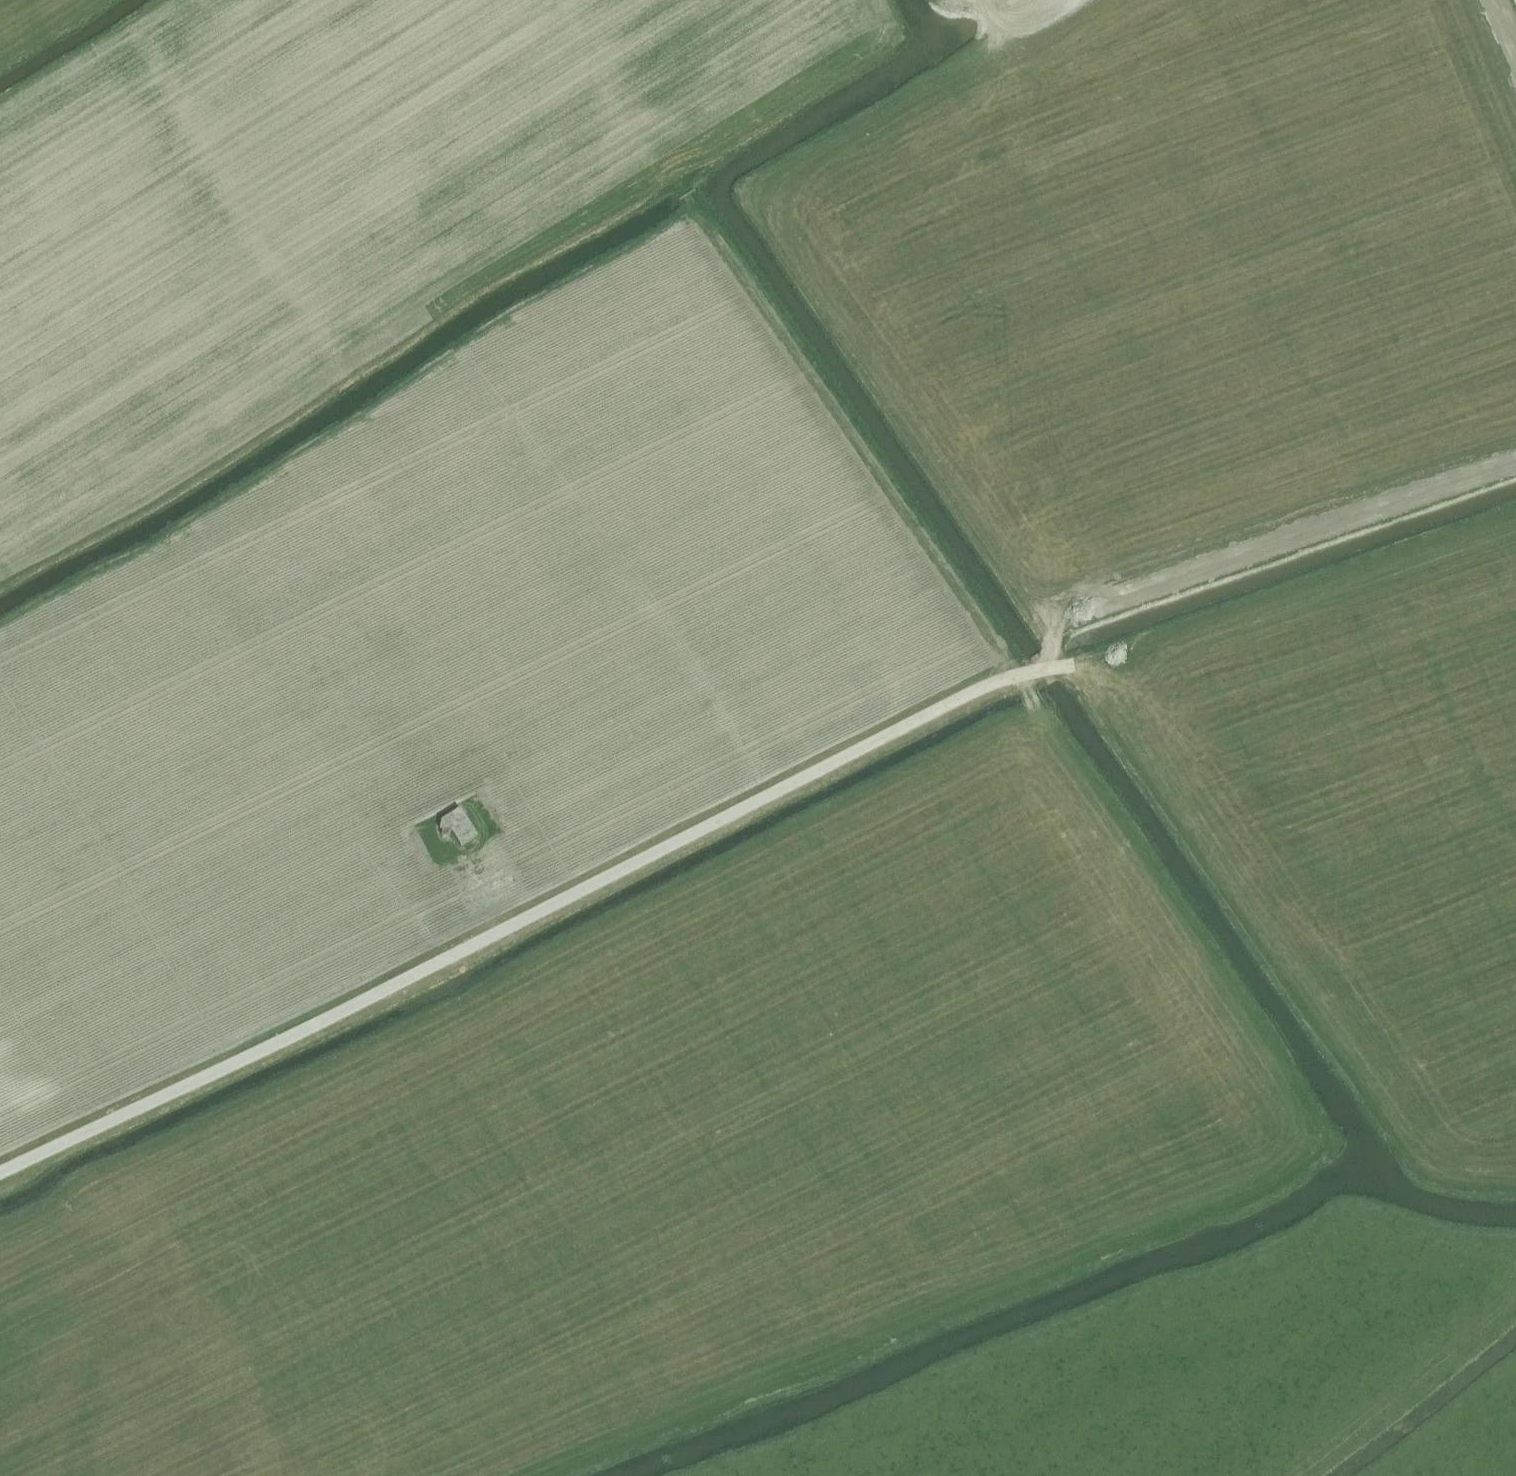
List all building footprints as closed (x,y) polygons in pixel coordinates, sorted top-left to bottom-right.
[(466,857),(482,846),(476,838),(481,834),(463,808),(442,822),(466,857)]
